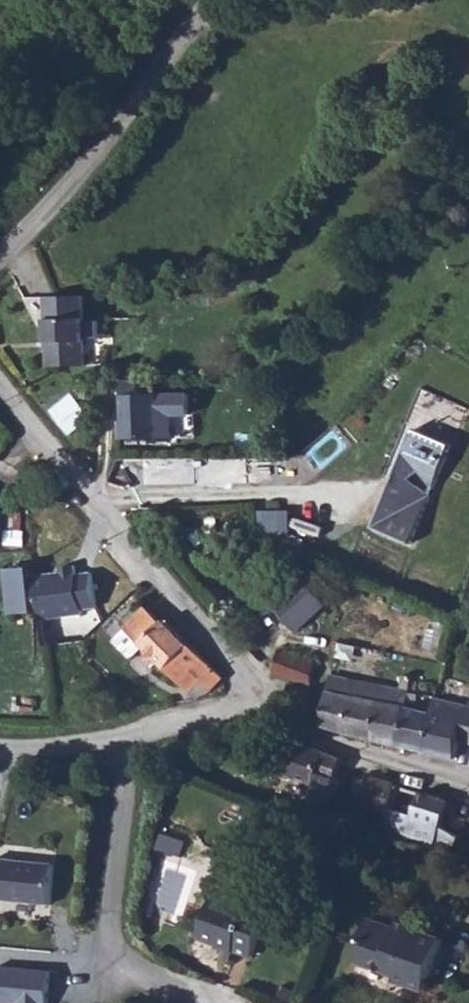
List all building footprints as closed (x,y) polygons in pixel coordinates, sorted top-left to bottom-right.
[(84,292),(45,293),(47,361),(87,360),(84,292)] [(121,377),(123,435),(173,436),(173,415),(189,414),(189,389),(158,391),(157,377),(121,377)] [(454,441),(416,426),(372,522),(409,539),(454,441)] [(305,449),(321,469),(348,447),(333,427),(305,449)] [(288,510),(260,510),(260,534),(288,534),(288,510)] [(89,569),(28,577),(34,620),(80,614),(79,609),(94,607),(89,569)] [(28,577),(28,570),(7,572),(13,618),(33,617),(28,577)] [(340,603),(318,582),(291,609),(313,631),(340,603)] [(208,670),(154,610),(149,613),(133,596),(110,618),(169,679),(181,668),(195,680),(208,670)] [(289,674),(322,681),(328,661),(296,652),(289,674)] [(347,676),(336,724),(371,734),(402,741),(409,708),(413,691),(410,690),(347,676)] [(295,696),(318,702),(322,690),(298,683),(295,696)] [(428,747),(437,749),(450,752),(458,753),(462,736),(468,711),(468,703),(443,697),(437,715),(428,747)] [(409,708),(402,741),(428,747),(437,715),(409,708)] [(302,736),(297,748),(295,753),(311,760),(309,771),(330,780),(324,799),(335,802),(353,777),(343,774),(350,755),(302,736)] [(408,787),(385,779),(373,806),(396,815),(408,787)] [(456,806),(430,796),(420,824),(443,834),(453,812),(456,806)] [(48,909),(56,871),(1,860),(0,867),(0,899),(48,909)] [(255,962),(274,921),(254,911),(251,916),(218,901),(203,937),(232,951),(228,961),(235,965),(240,954),(255,962)] [(429,999),(448,945),(415,934),(413,939),(376,925),(366,947),(368,955),(365,968),(397,981),(398,988),(429,999)] [(0,967),(0,1002),(46,1002),(49,970),(0,967)]
